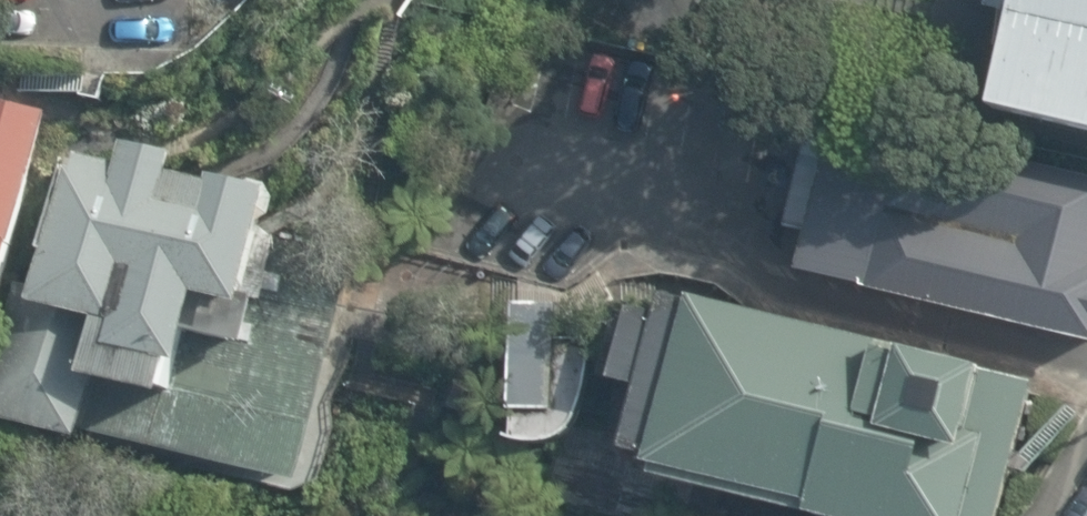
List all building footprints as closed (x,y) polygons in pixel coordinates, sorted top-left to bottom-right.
[(991,98),(1086,116),(1086,0),(1017,0),(991,98)] [(3,296),(49,110),(0,98),(0,295),(3,296)] [(840,116),(831,152),(802,145),(783,226),(802,231),(793,269),(1086,340),(1086,175),(840,116)] [(95,372),(165,387),(172,356),(181,358),(188,325),(245,338),(256,289),(279,187),(211,172),(209,177),(172,168),(176,151),(166,148),(120,138),(115,160),(75,151),(71,167),(57,164),(38,247),(44,249),(36,285),(32,300),(100,316),(87,370),(95,372)] [(36,285),(14,280),(0,340),(0,416),(81,435),(83,424),(95,372),(87,370),(100,316),(32,300),(36,285)] [(1036,381),(985,368),(985,365),(687,288),(686,293),(664,288),(657,312),(634,306),(615,375),(642,382),(626,445),(652,452),(651,458),(659,460),(655,474),(832,515),(1001,515),(1036,381)] [(95,372),(83,424),(300,474),(339,307),(256,289),(245,338),(188,325),(181,358),(172,356),(165,387),(95,372)] [(558,409),(558,305),(515,305),(514,409),(558,409)]
